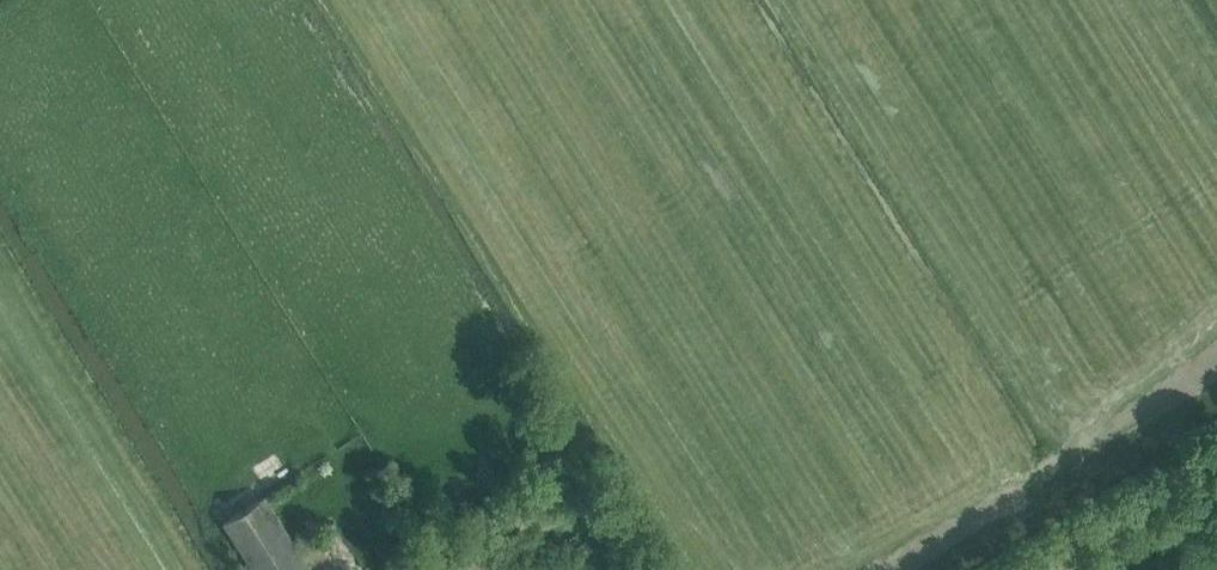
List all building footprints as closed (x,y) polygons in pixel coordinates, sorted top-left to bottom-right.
[(265,494),(222,521),(254,569),(314,569),(265,494)]
